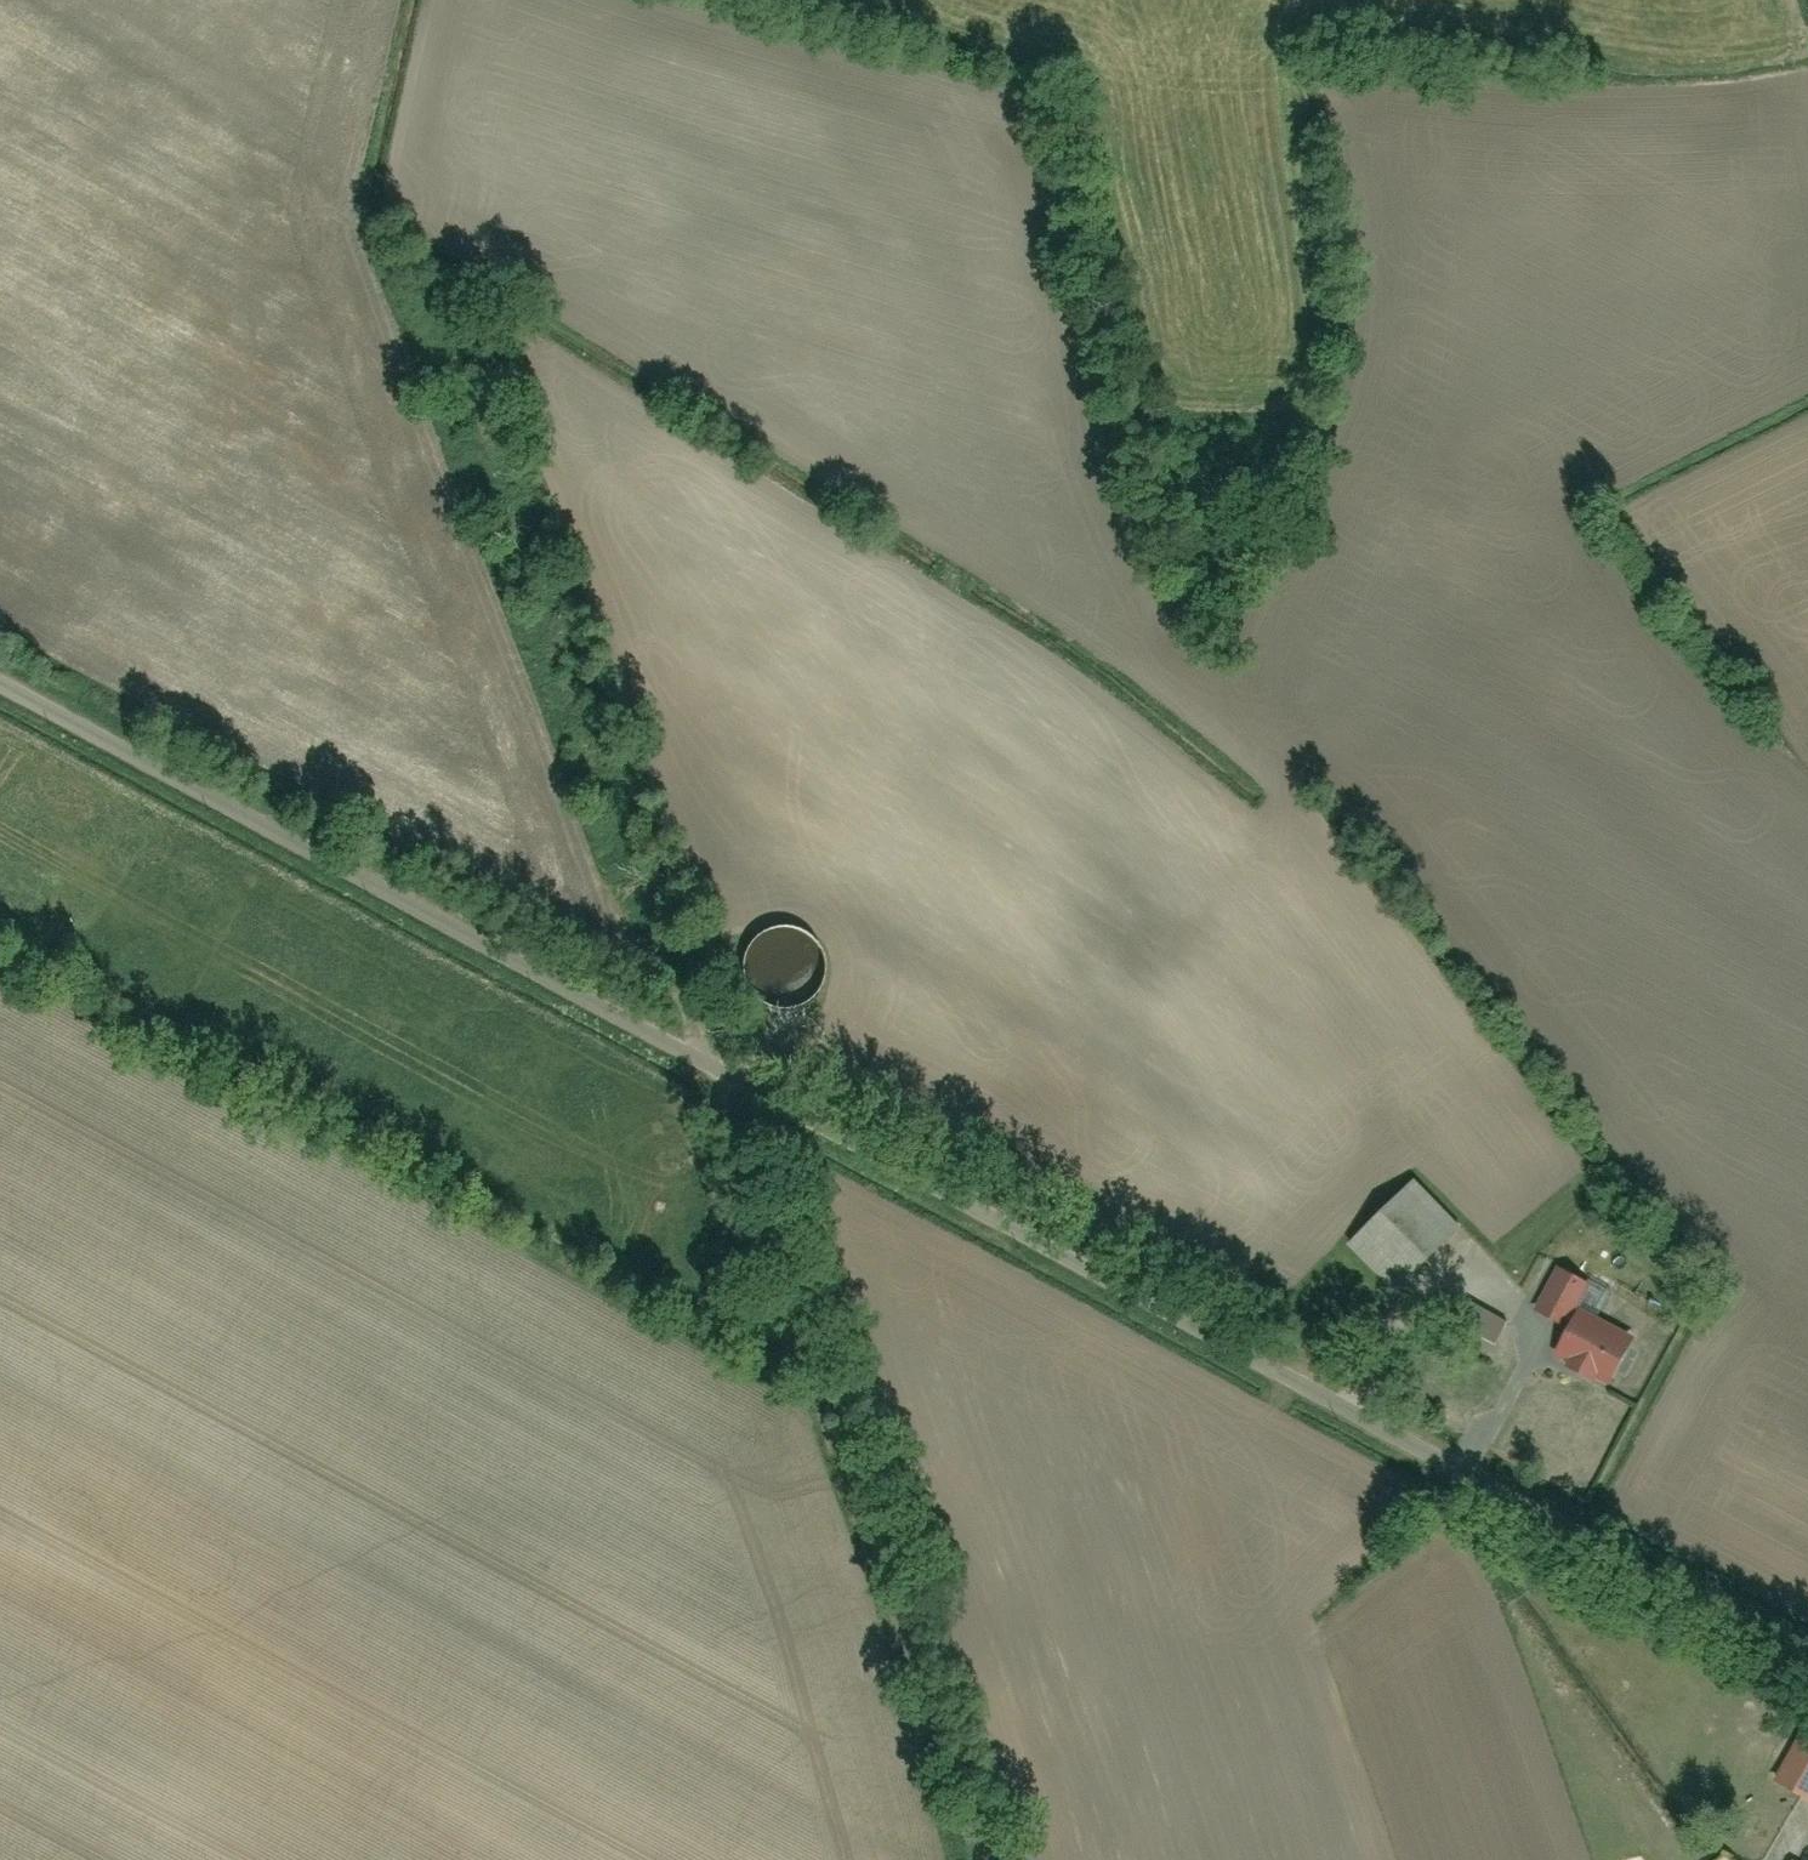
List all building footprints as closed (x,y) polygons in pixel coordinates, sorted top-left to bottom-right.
[(1413,1179),(1351,1245),(1403,1294),(1465,1228),(1413,1179)] [(1595,1250),(1546,1298),(1642,1396),(1692,1348),(1595,1250)] [(1475,1297),(1458,1327),(1499,1350),(1516,1320),(1475,1297)] [(1774,1781),(1807,1799),(1807,1732),(1801,1729),(1774,1781)]
